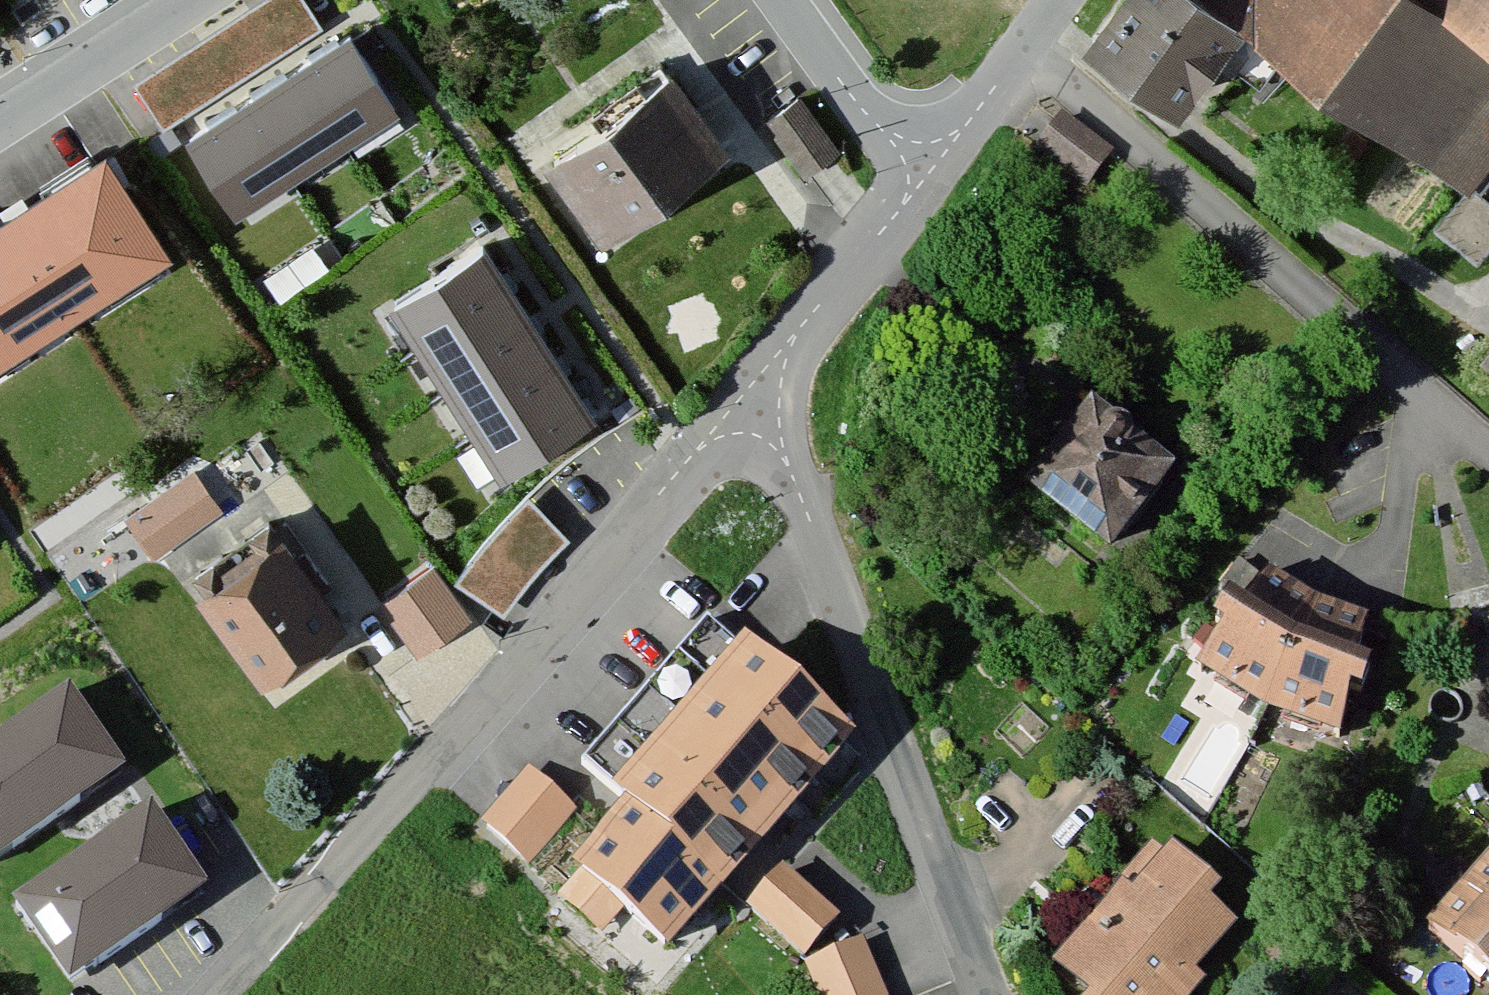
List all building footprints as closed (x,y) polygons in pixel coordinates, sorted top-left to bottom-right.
[(133,79),(163,126),(321,24),(306,0),(257,0),(133,79)] [(1168,0),(1125,0),(1087,55),(1175,117),(1228,41),(1168,0)] [(1435,0),(1168,0),(1228,41),(1471,202),(1488,175),(1488,36),(1435,0)] [(1488,36),(1488,0),(1435,0),(1488,36)] [(401,106),(352,29),(188,133),(237,209),(401,106)] [(688,68),(555,166),(609,240),(742,143),(688,68)] [(801,85),(767,112),(807,162),(841,135),(801,85)] [(1065,105),(1038,143),(1089,179),(1117,141),(1065,105)] [(173,246),(107,137),(0,202),(0,350),(173,246)] [(597,414),(486,240),(391,300),(501,475),(597,414)] [(1481,397),(1488,405),(1488,388),(1481,397)] [(1086,405),(1017,500),(1110,568),(1180,475),(1086,405)] [(152,544),(223,498),(197,459),(127,505),(152,544)] [(569,538),(527,495),(491,535),(458,577),(505,613),(533,574),(569,538)] [(357,618),(292,528),(207,588),(272,678),(357,618)] [(434,553),(378,593),(418,648),(474,608),(434,553)] [(1319,589),(1268,564),(1196,657),(1264,701),(1319,589)] [(1368,610),(1319,589),(1264,701),(1340,727),(1368,610)] [(620,784),(733,631),(704,609),(591,763),(620,784)] [(863,752),(758,657),(570,863),(675,958),(863,752)] [(0,742),(0,873),(133,782),(72,693),(0,742)] [(532,759),(482,813),(528,856),(579,802),(532,759)] [(157,812),(18,904),(71,983),(209,892),(157,812)] [(1058,970),(1088,994),(1203,994),(1207,991),(1191,984),(1237,929),(1151,858),(1058,970)] [(801,958),(837,919),(786,874),(751,913),(801,958)] [(1428,949),(1483,994),(1488,994),(1488,877),(1428,949)] [(808,961),(822,994),(892,994),(868,936),(808,961)]
